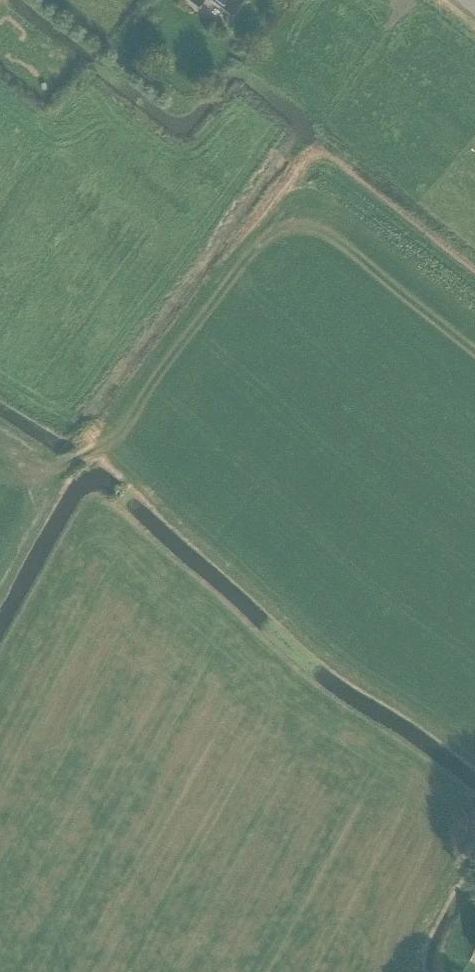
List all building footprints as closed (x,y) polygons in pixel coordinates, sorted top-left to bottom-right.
[(233,15),(244,0),(214,0),(233,15)]
